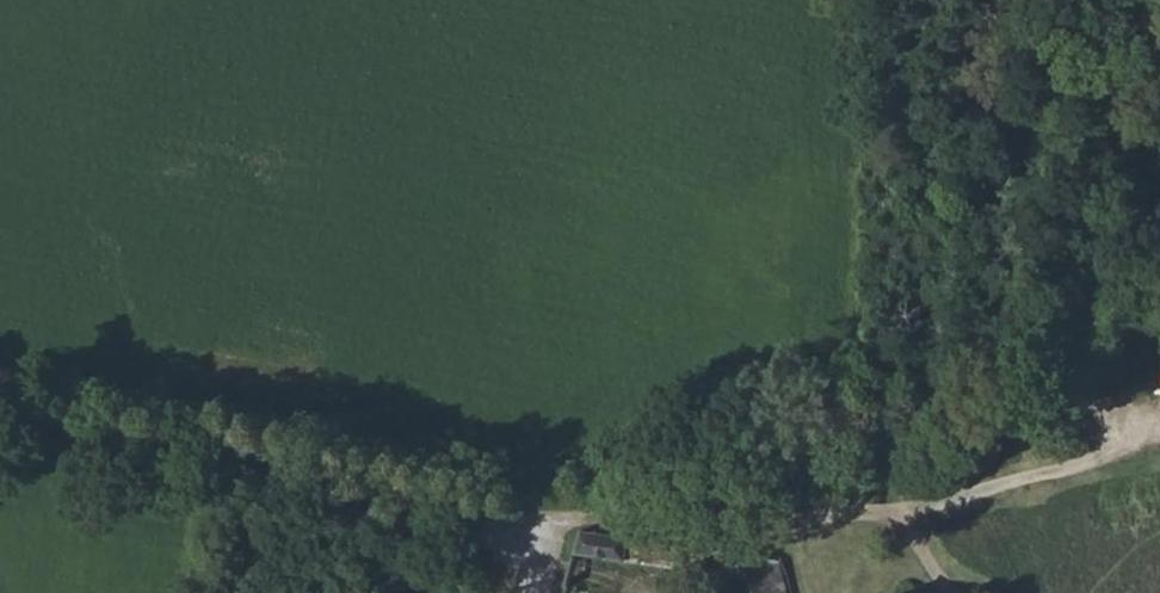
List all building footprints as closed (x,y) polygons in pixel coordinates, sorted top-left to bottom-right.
[(576,541),(704,558),(707,536),(580,518),(576,541)] [(730,539),(727,562),(749,564),(742,541),(730,539)] [(758,592),(791,592),(778,547),(749,542),(742,541),(749,564),(758,592)]
